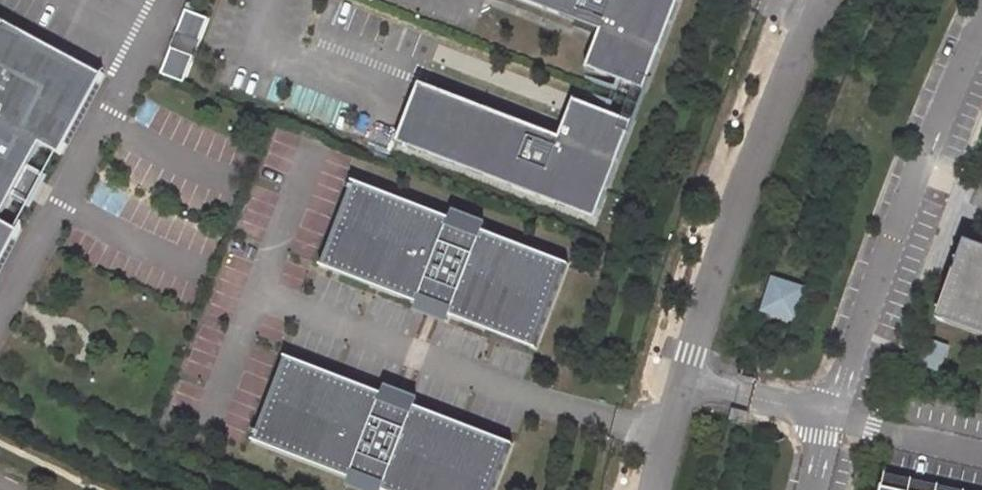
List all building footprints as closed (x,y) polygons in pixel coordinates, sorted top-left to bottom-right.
[(600,30),(585,68),(644,91),(679,0),(521,0),(600,30)] [(210,12),(186,2),(160,67),(185,77),(210,12)] [(4,18),(1,23),(0,23),(0,267),(21,229),(1,218),(14,194),(31,203),(46,176),(29,167),(42,143),(61,153),(105,74),(4,18)] [(558,137),(418,83),(395,143),(594,220),(632,123),(573,100),(558,137)] [(451,215),(353,178),(320,263),(418,300),(420,295),(450,307),(448,312),(535,344),(567,259),(481,226),(479,231),(449,220),(451,215)] [(481,226),(483,221),(453,209),(451,215),(449,220),(479,231),(481,226)] [(964,241),(935,320),(981,337),(981,248),(964,241)] [(799,293),(775,285),(767,310),(792,317),(799,293)] [(418,300),(416,306),(446,317),(448,312),(450,307),(420,295),(418,300)] [(947,348),(926,341),(917,363),(939,372),(947,348)] [(286,354),(254,439),(352,476),(354,471),(383,483),(381,488),(388,489),(493,489),(512,439),(414,402),(412,407),(382,396),(384,391),(286,354)] [(416,396),(386,385),(384,391),(382,396),(412,407),(414,402),(416,396)] [(350,482),(370,489),(381,489),(381,488),(383,483),(354,471),(352,476),(350,482)]
